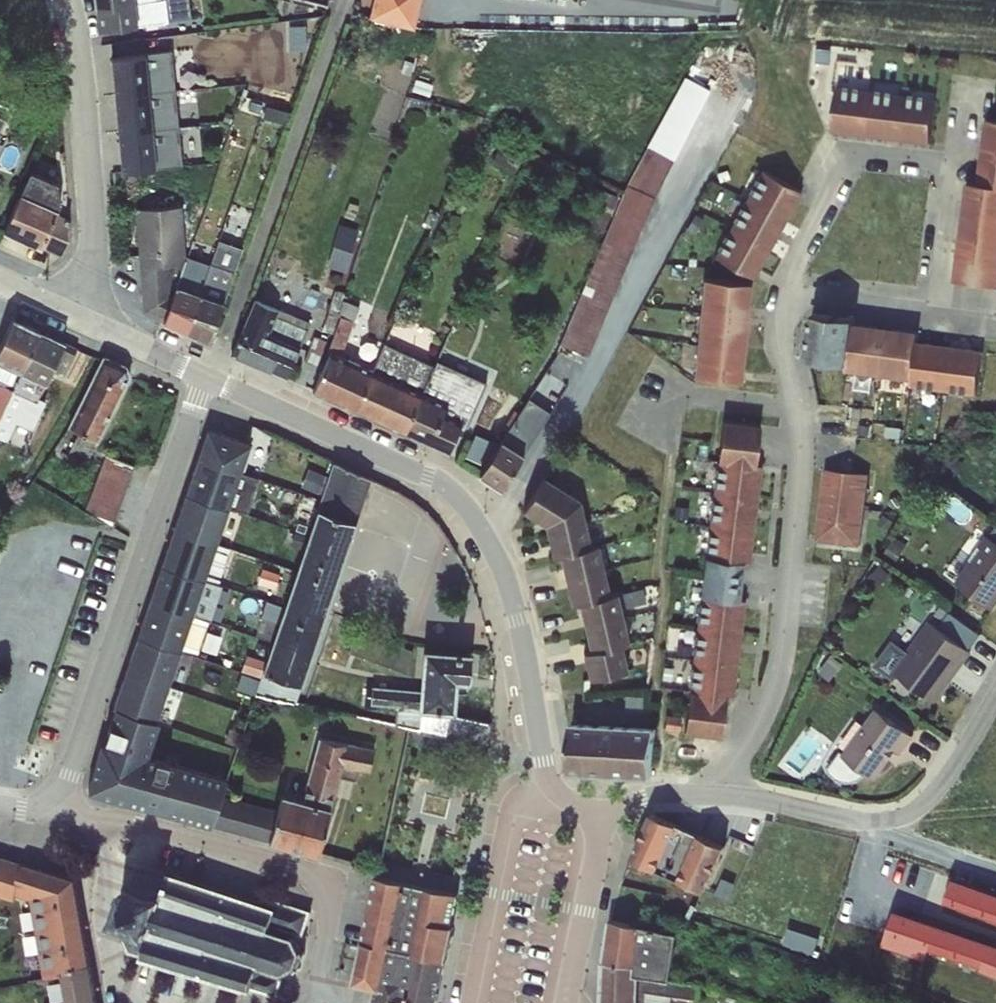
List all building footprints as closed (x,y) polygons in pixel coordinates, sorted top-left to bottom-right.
[(96,27),(199,23),(197,0),(93,0),(96,27)] [(371,15),(417,27),(423,0),(375,0),(371,15)] [(109,44),(121,166),(179,162),(169,46),(109,44)] [(936,90),(835,80),(827,134),(928,148),(936,90)] [(952,276),(995,282),(995,114),(982,112),(974,177),(965,177),(952,276)] [(553,351),(476,468),(503,487),(586,364),(675,158),(648,149),(553,351)] [(803,186),(758,163),(711,254),(756,277),(803,186)] [(26,166),(3,230),(63,251),(74,220),(54,213),(66,180),(26,166)] [(182,204),(138,205),(144,312),(213,339),(244,249),(219,241),(209,262),(187,255),(182,204)] [(342,224),(331,258),(351,264),(361,229),(342,224)] [(751,279),(701,274),(691,376),(741,380),(751,279)] [(253,296),(228,353),(287,378),(311,322),(253,296)] [(852,317),(816,312),(809,355),(859,362),(859,367),(920,376),(927,328),(852,317)] [(22,371),(41,331),(13,318),(0,345),(0,361),(22,371)] [(22,371),(47,383),(52,371),(63,348),(65,343),(41,331),(22,371)] [(326,347),(309,386),(451,447),(465,414),(444,405),(447,399),(326,347)] [(63,348),(52,371),(64,376),(75,353),(63,348)] [(78,431),(96,440),(129,375),(125,367),(103,357),(68,426),(78,431)] [(0,361),(0,416),(22,371),(0,361)] [(444,387),(466,391),(469,374),(447,370),(444,387)] [(0,416),(0,437),(4,439),(10,427),(22,433),(47,383),(22,371),(0,416)] [(669,710),(668,723),(728,730),(732,698),(739,699),(770,452),(761,451),(766,415),(723,410),(685,712),(669,710)] [(198,458),(240,472),(250,443),(207,429),(198,458)] [(96,440),(78,431),(66,458),(84,466),(96,440)] [(9,442),(1,459),(12,464),(20,447),(9,442)] [(106,454),(85,511),(112,526),(133,466),(106,454)] [(186,493),(228,508),(240,472),(198,458),(186,493)] [(334,515),(355,522),(363,502),(371,478),(333,461),(326,483),(317,509),(334,515)] [(821,463),(814,541),(864,546),(871,468),(821,463)] [(544,518),(588,678),(626,670),(628,633),(606,583),(587,535),(577,495),(540,469),(521,506),(544,518)] [(240,472),(228,508),(248,511),(259,478),(240,472)] [(177,519),(219,533),(228,508),(186,493),(177,519)] [(310,530),(317,509),(300,502),(292,522),(310,530)] [(262,672),(301,684),(355,522),(334,515),(317,509),(266,661),(262,672)] [(162,564),(204,579),(216,544),(219,533),(177,519),(162,564)] [(946,575),(994,609),(995,607),(995,530),(984,522),(946,575)] [(204,579),(219,583),(231,549),(216,544),(204,579)] [(149,600),(192,614),(204,579),(162,564),(149,600)] [(204,579),(192,614),(209,621),(222,584),(219,583),(204,579)] [(137,635),(180,650),(192,614),(149,600),(137,635)] [(192,614),(180,650),(198,654),(209,621),(192,614)] [(895,672),(934,701),(974,649),(934,619),(911,648),(892,634),(869,664),(890,679),(895,672)] [(357,630),(349,652),(404,672),(413,651),(357,630)] [(125,671),(167,686),(180,650),(137,635),(125,671)] [(418,707),(421,707),(427,707),(452,709),(454,678),(467,679),(469,654),(422,651),(419,691),(418,707)] [(301,684),(262,672),(266,661),(246,655),(241,671),(259,677),(254,693),(296,703),(301,684)] [(116,708),(155,722),(167,686),(125,671),(113,708),(116,708)] [(418,707),(419,691),(371,686),(370,704),(396,707),(395,723),(421,729),(421,707),(418,707)] [(914,732),(877,704),(843,749),(879,777),(914,732)] [(421,707),(421,729),(446,733),(451,712),(427,707),(421,707)] [(155,722),(116,708),(104,745),(101,744),(88,791),(145,806),(146,802),(163,807),(162,811),(210,825),(218,801),(225,779),(147,755),(157,722),(155,722)] [(451,712),(446,733),(489,743),(491,721),(451,712)] [(570,716),(568,771),(654,775),(656,719),(570,716)] [(812,721),(784,762),(808,779),(837,739),(812,721)] [(370,770),(375,749),(316,736),(306,776),(304,785),(334,792),(340,763),(370,770)] [(284,794),(302,799),(304,785),(306,776),(290,771),(284,794)] [(275,816),(269,841),(318,854),(330,807),(302,799),(284,794),(281,793),(275,816)] [(218,801),(210,825),(226,829),(232,805),(218,801)] [(232,805),(226,829),(240,833),(246,809),(232,805)] [(727,839),(648,805),(627,854),(705,889),(727,839)] [(246,809),(240,833),(253,836),(259,812),(246,809)] [(259,812),(253,836),(269,841),(275,816),(259,812)] [(14,904),(17,895),(27,866),(0,857),(0,900),(14,904)] [(27,866),(17,895),(31,900),(44,979),(63,976),(90,970),(75,880),(27,866)] [(119,914),(117,923),(127,926),(123,939),(130,952),(143,956),(142,958),(251,991),(252,988),(276,995),(282,978),(286,977),(285,974),(294,970),(297,972),(300,968),(298,966),(301,955),(304,955),(304,950),(301,950),(295,938),(297,936),(295,934),(296,932),(303,935),(310,912),(273,900),(271,907),(170,874),(169,876),(143,867),(136,889),(128,886),(126,895),(127,895),(121,915),(119,914)] [(995,975),(995,889),(948,874),(935,914),(897,903),(886,941),(995,975)] [(376,877),(361,943),(364,943),(443,961),(445,961),(453,927),(450,927),(457,894),(376,877)] [(674,926),(607,913),(601,954),(634,958),(634,968),(669,976),(674,926)] [(791,929),(788,943),(818,948),(820,935),(791,929)] [(364,943),(354,984),(376,988),(374,1002),(435,1002),(443,961),(364,943)] [(601,954),(600,1002),(639,1002),(639,987),(696,998),(701,984),(669,976),(634,968),(634,958),(601,954)] [(91,973),(64,979),(65,1002),(96,1002),(91,973)]
